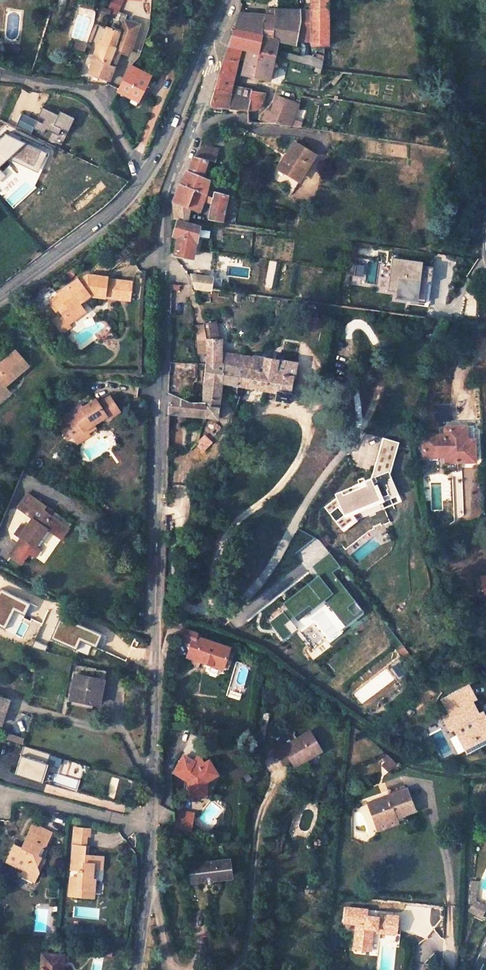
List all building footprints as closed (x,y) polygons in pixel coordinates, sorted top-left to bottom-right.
[(109,13),(119,15),(121,0),(110,0),(109,13)] [(275,9),(274,16),(274,36),(234,29),(228,46),(238,48),(244,50),(273,55),(327,70),(327,62),(308,55),(300,57),(288,53),(274,51),(276,39),(295,43),(295,38),(311,39),(311,45),(327,45),(327,0),(311,0),(311,10),(300,11),(300,10),(298,10),(275,9)] [(266,16),(239,14),(234,29),(274,36),(274,16),(275,9),(267,8),(266,16)] [(138,24),(124,20),(121,31),(105,27),(100,41),(97,41),(90,58),(86,84),(109,85),(112,77),(115,67),(119,50),(130,52),(138,24)] [(231,93),(231,88),(238,48),(228,46),(214,89),(231,93)] [(269,81),(273,55),(244,50),(241,75),(269,81)] [(118,90),(139,100),(151,76),(131,66),(118,90)] [(215,109),(247,111),(251,91),(238,89),(231,88),(231,93),(214,89),(210,102),(210,104),(212,106),(213,108),(215,109)] [(251,91),(247,111),(253,111),(257,110),(260,106),(261,102),(263,94),(251,91)] [(294,104),(276,100),(271,110),(265,113),(262,124),(271,124),(290,127),(298,101),(295,100),(294,104)] [(37,121),(34,129),(44,133),(46,128),(59,134),(61,128),(68,132),(75,119),(60,112),(58,116),(42,108),(37,117),(45,120),(43,124),(37,121)] [(37,121),(22,115),(16,126),(32,134),(34,129),(37,121)] [(14,208),(36,188),(49,153),(7,133),(0,139),(0,194),(14,208)] [(315,157),(295,144),(285,160),(283,159),(277,169),(295,181),(306,164),(309,166),(315,157)] [(198,145),(197,148),(194,156),(207,161),(213,163),(216,149),(198,145)] [(201,177),(207,161),(194,156),(188,171),(186,171),(179,184),(203,194),(210,198),(211,191),(205,190),(209,180),(201,177)] [(306,164),(295,181),(298,183),(309,166),(306,164)] [(192,209),(198,210),(203,194),(179,184),(172,203),(192,209)] [(210,198),(208,219),(222,221),(227,195),(211,191),(210,198)] [(189,223),(192,209),(172,203),(174,220),(178,221),(189,223)] [(191,257),(194,254),(198,225),(189,223),(178,221),(176,234),(179,235),(176,252),(177,254),(191,257)] [(424,266),(424,262),(392,258),(388,292),(396,292),(395,300),(429,303),(433,267),(424,266)] [(210,289),(212,278),(203,277),(203,274),(197,273),(197,276),(191,275),(192,280),(193,286),(210,289)] [(61,297),(53,302),(69,321),(79,314),(77,311),(83,306),(79,300),(89,294),(106,295),(107,277),(108,276),(89,274),(80,281),(78,277),(58,293),(61,297)] [(131,279),(107,277),(106,295),(130,296),(131,279)] [(203,325),(205,333),(216,334),(216,339),(219,339),(216,323),(203,325)] [(205,333),(203,325),(195,326),(197,339),(198,354),(206,354),(206,338),(205,333)] [(216,334),(205,333),(206,338),(206,354),(207,357),(205,357),(202,400),(184,396),(168,393),(167,413),(217,418),(220,382),(276,391),(275,399),(290,401),(291,393),(289,393),(292,376),(294,377),(296,362),(255,355),(254,367),(224,362),(224,350),(224,340),(219,339),(216,339),(216,334)] [(8,390),(2,384),(6,380),(8,382),(28,364),(16,350),(0,364),(0,397),(8,390)] [(254,367),(255,355),(224,350),(224,362),(254,367)] [(75,410),(64,416),(77,437),(88,430),(86,427),(108,414),(110,417),(122,409),(112,395),(100,402),(98,398),(83,407),(84,409),(77,413),(75,410)] [(82,405),(75,410),(77,413),(84,409),(83,407),(82,405)] [(77,437),(64,416),(58,421),(72,441),(77,437)] [(442,430),(419,431),(421,453),(443,452),(443,447),(454,446),(455,456),(472,455),(470,433),(463,433),(462,420),(441,421),(442,430)] [(88,430),(77,437),(81,442),(91,435),(88,430)] [(392,476),(398,441),(380,438),(375,473),(392,476)] [(444,457),(455,456),(454,446),(443,447),(443,452),(444,457)] [(375,479),(333,493),(338,505),(330,508),(338,530),(357,523),(355,515),(364,512),(384,505),(375,479)] [(46,506),(28,493),(16,508),(32,519),(25,529),(21,526),(15,534),(19,537),(13,545),(14,546),(27,555),(33,559),(39,551),(34,548),(47,529),(56,536),(64,525),(51,516),(43,510),(46,506)] [(54,511),(46,506),(43,510),(51,516),(54,511)] [(69,529),(64,525),(56,536),(61,540),(69,529)] [(345,626),(364,613),(333,572),(340,567),(318,538),(297,554),(316,579),(286,601),(295,614),(306,605),(311,612),(326,600),(345,626)] [(19,565),(27,555),(14,546),(6,556),(19,565)] [(192,642),(187,656),(222,669),(228,648),(196,637),(198,633),(185,629),(182,638),(192,642)] [(77,663),(70,698),(99,705),(106,669),(77,663)] [(444,703),(450,713),(444,716),(451,729),(455,727),(459,734),(464,732),(468,740),(475,737),(478,742),(485,738),(485,735),(476,715),(480,713),(472,699),(476,696),(469,683),(451,693),(453,697),(444,703)] [(442,698),(444,703),(453,697),(451,693),(442,698)] [(2,727),(10,700),(0,697),(0,726),(2,727)] [(484,710),(480,713),(476,715),(485,735),(485,714),(484,710)] [(292,760),(299,771),(309,765),(311,761),(308,758),(309,755),(319,749),(309,732),(300,738),(296,738),(295,741),(285,747),(292,760)] [(459,734),(469,753),(485,744),(485,738),(478,742),(475,737),(468,740),(464,732),(459,734)] [(283,743),(273,749),(283,766),(292,760),(285,747),(283,743)] [(41,783),(50,754),(23,745),(14,774),(41,783)] [(379,762),(389,772),(397,765),(387,754),(379,762)] [(189,793),(206,793),(206,780),(217,773),(209,759),(197,766),(181,757),(173,772),(185,778),(187,779),(190,778),(191,781),(189,782),(189,793)] [(369,801),(375,819),(395,812),(396,815),(396,816),(416,808),(408,786),(389,794),(389,796),(386,798),(385,795),(369,801)] [(395,812),(375,819),(377,822),(396,815),(395,812)] [(192,824),(176,820),(175,828),(190,831),(192,824)] [(34,825),(26,841),(31,843),(28,849),(25,850),(15,845),(7,862),(24,870),(21,876),(35,882),(35,871),(42,858),(38,856),(42,848),(47,846),(53,834),(34,825)] [(76,828),(75,835),(74,847),(87,848),(88,836),(89,829),(76,828)] [(103,871),(104,858),(86,857),(87,848),(74,847),(73,860),(75,861),(74,871),(80,871),(79,879),(74,878),(72,897),(94,899),(96,880),(93,881),(94,870),(103,871)] [(188,861),(191,881),(204,880),(206,876),(208,875),(213,879),(232,876),(230,856),(188,861)] [(46,860),(42,858),(35,871),(35,882),(40,873),(46,860)] [(206,876),(204,880),(208,883),(209,883),(213,879),(208,875),(206,876)] [(478,898),(480,879),(473,878),(471,899),(478,898)] [(471,899),(474,901),(471,908),(483,914),(485,908),(485,903),(478,899),(478,898),(471,899)] [(358,922),(356,948),(373,950),(375,928),(379,928),(378,930),(399,932),(400,914),(380,912),(380,916),(368,915),(367,923),(358,922)] [(62,957),(44,956),(43,969),(61,969),(62,957)]
